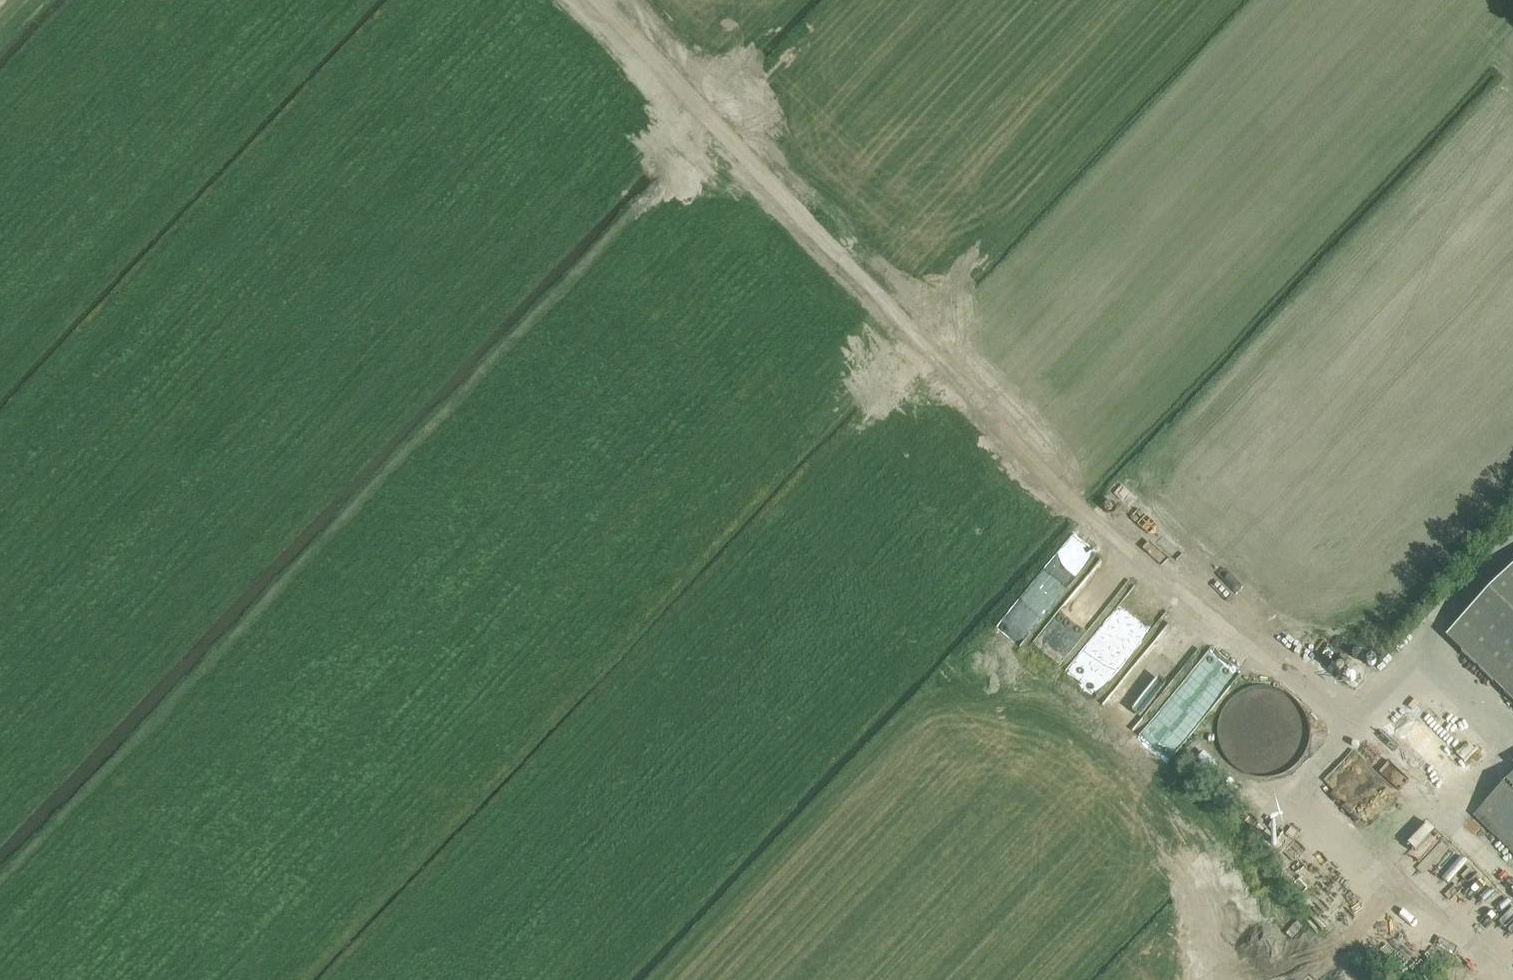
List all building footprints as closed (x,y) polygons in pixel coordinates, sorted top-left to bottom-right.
[(1446,636),(1512,702),(1512,567),(1446,636)] [(1146,671),(1177,628),(1149,608),(1118,650),(1146,671)] [(1151,679),(1213,716),(1230,688),(1201,671),(1207,661),(1181,646),(1194,624),(1186,619),(1172,644),(1151,679)] [(1248,772),(1262,776),(1275,775),(1288,771),(1299,763),(1307,752),(1312,740),(1313,726),(1310,714),(1305,702),(1296,693),(1285,687),(1273,683),(1260,683),(1248,687),(1237,693),(1228,703),(1222,716),(1220,729),(1222,743),(1228,755),(1237,765),(1248,772)] [(1353,808),(1357,804),(1361,808),(1375,792),(1339,759),(1320,778),(1353,808)] [(1476,815),(1512,851),(1512,777),(1476,815)] [(1512,955),(1512,867),(1455,809),(1433,831),(1460,857),(1432,885),(1508,960),(1512,955)] [(1510,964),(1503,972),(1511,979),(1512,979),(1512,967),(1510,964)]
